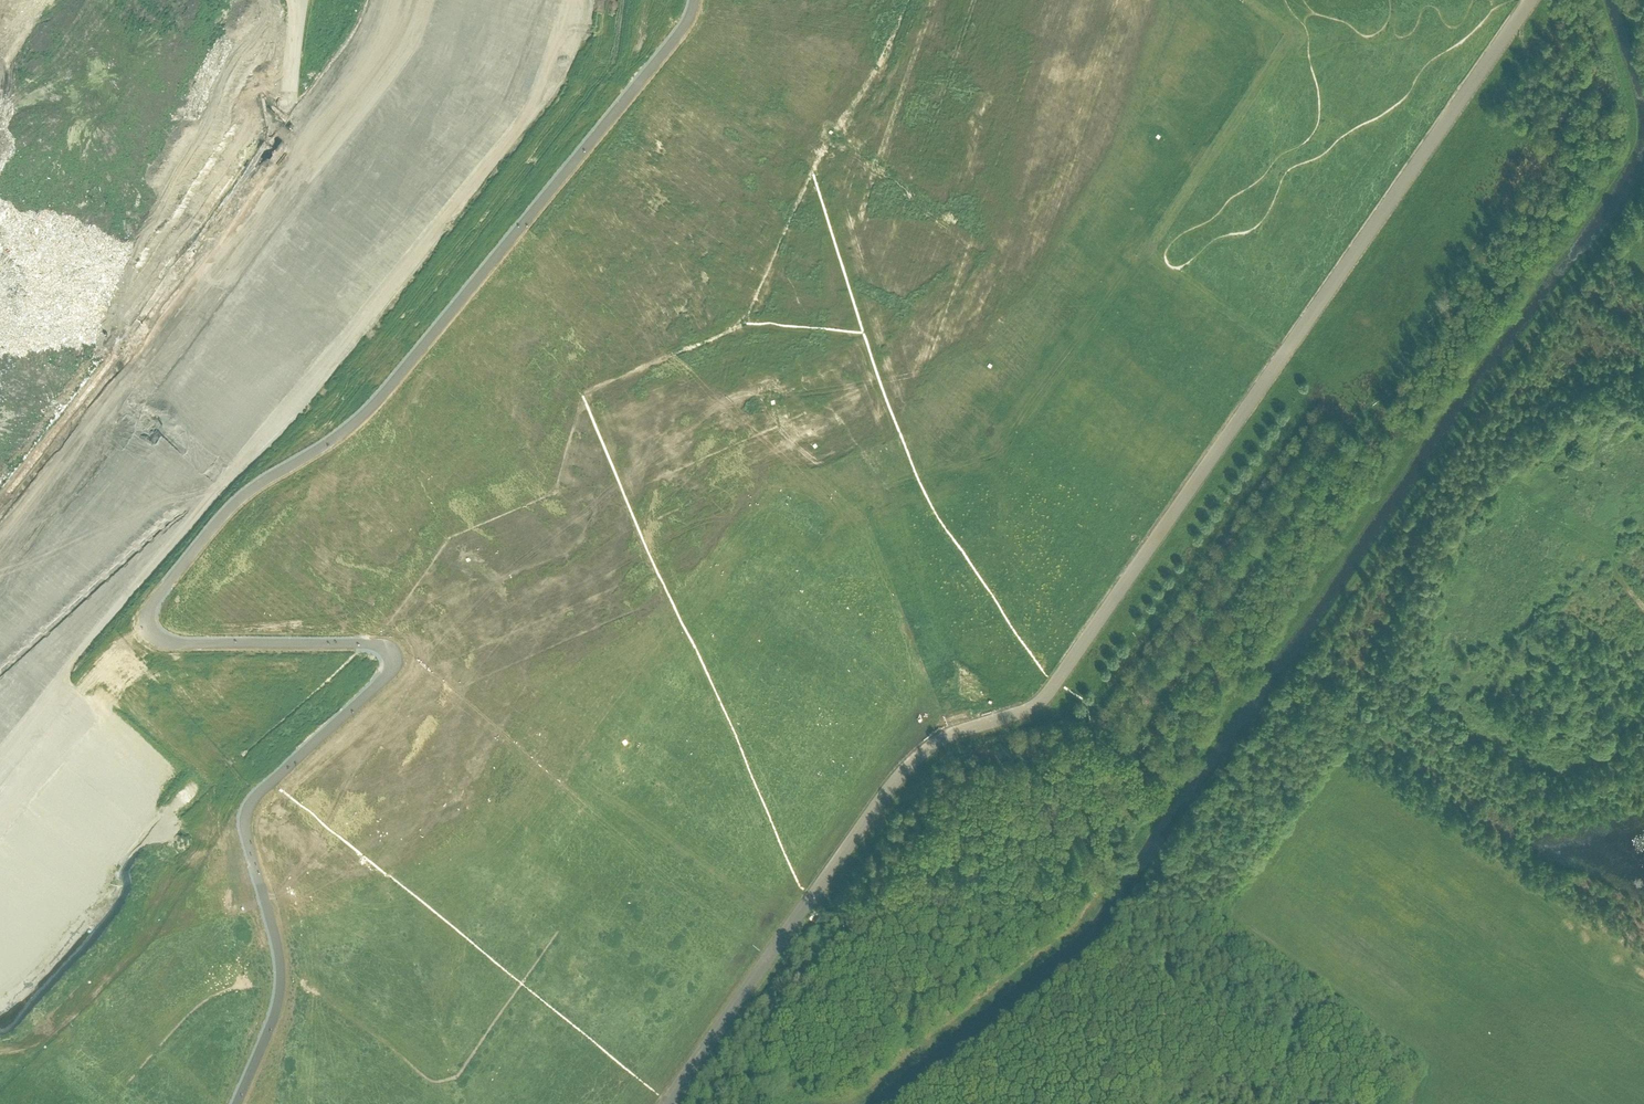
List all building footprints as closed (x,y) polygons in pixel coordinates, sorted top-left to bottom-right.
[(256,9),(260,18),(266,16),(262,6),(256,9)] [(255,10),(247,16),(252,23),(260,18),(255,10)]
